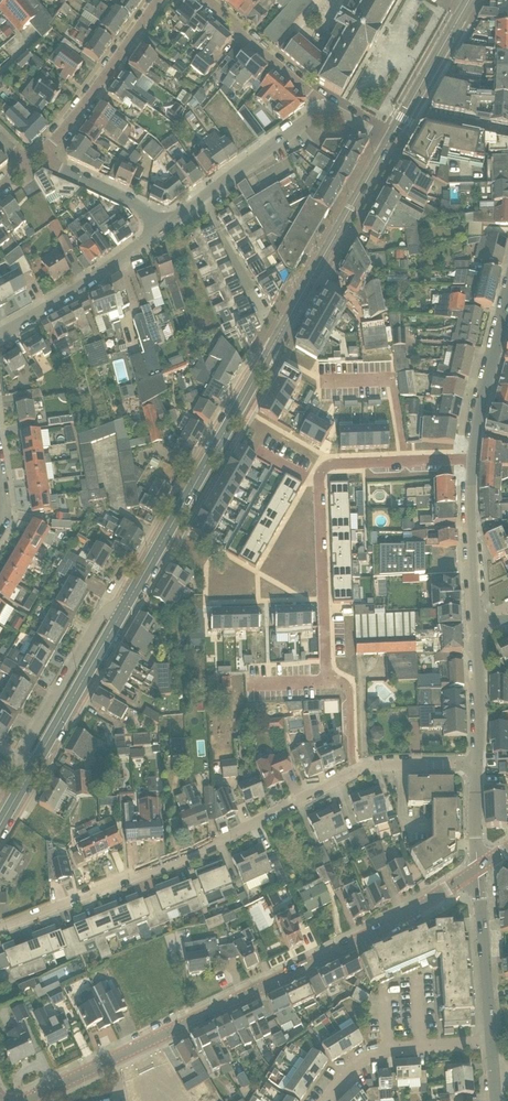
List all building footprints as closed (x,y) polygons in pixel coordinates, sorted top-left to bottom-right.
[(19,33),(29,24),(42,40),(52,30),(48,27),(53,21),(34,0),(0,0),(0,12),(19,33)] [(129,18),(114,8),(111,11),(95,0),(91,6),(90,6),(122,28),(129,18)] [(130,17),(142,0),(107,0),(118,8),(130,17)] [(227,6),(237,13),(245,21),(258,6),(263,0),(221,0),(227,6)] [(255,30),(267,16),(266,15),(276,4),(284,11),(294,0),(263,0),(258,6),(245,21),(255,30)] [(331,41),(322,58),(294,34),(280,50),(318,83),(318,84),(329,90),(341,97),(367,51),(369,52),(379,33),(377,32),(396,0),(355,0),(352,6),(351,6),(349,5),(342,16),(341,16),(335,27),(336,28),(329,39),(331,41)] [(498,0),(497,12),(497,13),(507,13),(507,15),(507,0),(493,0),(498,0)] [(189,2),(177,16),(182,20),(173,30),(178,34),(172,40),(176,44),(183,37),(181,35),(200,12),(189,2)] [(99,28),(115,38),(122,28),(90,6),(91,6),(87,3),(82,10),(102,24),(99,28)] [(66,16),(71,9),(64,5),(60,11),(66,16)] [(482,10),(477,19),(497,20),(497,24),(497,25),(507,25),(507,15),(507,13),(497,13),(497,12),(482,10)] [(181,35),(183,37),(188,42),(196,32),(200,35),(201,36),(213,22),(200,12),(181,35)] [(75,30),(80,34),(106,52),(113,42),(98,31),(95,35),(88,30),(91,25),(82,17),(78,23),(79,24),(75,30)] [(190,47),(191,48),(189,50),(192,52),(188,57),(194,63),(222,30),(213,22),(201,36),(200,35),(190,47)] [(480,23),(473,36),(487,38),(488,31),(495,32),(495,41),(507,41),(507,25),(497,25),(497,24),(481,22),(480,23)] [(13,33),(6,25),(0,31),(7,39),(13,33)] [(73,30),(69,35),(75,40),(79,34),(73,30)] [(220,52),(232,38),(222,30),(194,63),(191,66),(204,78),(215,65),(208,59),(217,49),(220,52)] [(84,52),(99,62),(106,52),(80,34),(75,40),(86,48),(84,52)] [(162,44),(150,35),(145,42),(158,51),(162,44)] [(48,61),(55,66),(71,78),(83,63),(76,59),(81,52),(64,40),(53,55),(48,61)] [(469,41),(465,49),(462,48),(461,51),(494,62),(507,63),(507,41),(495,41),(494,46),(487,47),(487,44),(469,41)] [(255,58),(246,50),(246,51),(238,44),(227,57),(237,66),(223,84),(229,89),(232,87),(255,58)] [(178,81),(182,76),(141,47),(135,56),(151,68),(154,64),(173,78),(178,81)] [(461,51),(454,64),(455,65),(457,65),(457,69),(462,70),(462,65),(475,67),(475,74),(485,74),(485,80),(494,80),(494,77),(494,62),(461,51)] [(175,52),(170,58),(176,63),(181,57),(175,52)] [(27,53),(14,65),(20,71),(27,64),(38,73),(45,66),(27,53)] [(149,72),(151,68),(135,56),(128,65),(142,75),(158,86),(162,81),(149,72)] [(262,86),(272,74),(267,69),(255,58),(232,87),(237,91),(238,90),(240,93),(253,78),(262,86)] [(494,62),(494,77),(507,77),(507,63),(494,62)] [(151,108),(155,101),(135,87),(142,75),(128,65),(116,83),(147,105),(151,108)] [(60,93),(52,86),(48,83),(51,78),(41,71),(33,82),(32,81),(20,97),(41,113),(47,104),(50,106),(60,93)] [(293,91),(284,83),(272,73),(272,74),(262,86),(265,89),(257,99),(266,107),(271,101),(279,107),(274,114),(283,122),(304,106),(304,101),(293,91)] [(481,81),(450,76),(444,85),(477,100),(493,100),(494,88),(492,88),(485,85),(485,84),(481,83),(481,81)] [(494,77),(494,80),(485,80),(485,84),(485,85),(492,88),(494,88),(504,89),(504,87),(507,87),(507,77),(494,77)] [(142,112),(147,105),(116,83),(108,94),(123,104),(128,108),(129,108),(132,105),(142,112)] [(479,120),(480,109),(488,110),(493,111),(493,102),(493,100),(477,100),(444,85),(443,85),(432,105),(431,107),(433,111),(438,112),(479,120)] [(504,87),(504,89),(494,88),(493,100),(493,102),(507,102),(507,87),(504,87)] [(197,94),(205,101),(206,100),(205,92),(201,89),(197,94)] [(186,94),(181,103),(186,106),(192,97),(186,94)] [(31,118),(11,98),(5,104),(5,105),(39,137),(48,127),(35,115),(31,118)] [(198,104),(194,99),(189,104),(193,109),(198,104)] [(493,111),(507,112),(507,102),(493,102),(493,111)] [(127,138),(132,131),(113,118),(115,114),(101,104),(94,115),(127,138)] [(176,104),(166,117),(176,125),(181,118),(179,117),(184,110),(176,104)] [(16,133),(29,146),(39,137),(5,105),(0,110),(6,116),(5,117),(19,130),(16,133)] [(251,115),(244,106),(238,113),(245,122),(252,117),(251,115)] [(480,109),(479,120),(507,126),(507,112),(493,111),(488,110),(480,109)] [(195,119),(190,112),(185,116),(190,122),(195,119)] [(125,147),(130,140),(127,138),(94,115),(87,125),(101,135),(103,132),(125,147)] [(87,125),(79,135),(90,143),(94,145),(101,135),(87,125)] [(484,138),(473,135),(425,126),(419,129),(402,159),(426,173),(429,166),(439,168),(440,166),(446,167),(448,156),(483,163),(483,164),(484,164),(484,148),(484,138)] [(228,162),(237,155),(225,139),(222,141),(215,133),(209,137),(228,162)] [(160,145),(165,152),(178,143),(173,136),(170,138),(160,145)] [(97,162),(100,157),(90,151),(93,148),(78,137),(70,148),(95,165),(97,162)] [(209,151),(207,153),(208,155),(218,169),(228,162),(209,137),(203,142),(209,151)] [(484,138),(484,148),(487,148),(487,155),(500,155),(500,157),(507,157),(507,142),(484,138)] [(365,140),(326,141),(320,151),(335,160),(337,162),(353,171),(368,145),(368,144),(365,141),(365,140)] [(152,141),(143,151),(154,161),(162,150),(152,141)] [(107,152),(110,147),(102,143),(99,148),(107,152)] [(208,177),(218,169),(208,155),(207,153),(205,154),(199,145),(193,149),(196,152),(192,155),(208,177)] [(68,159),(99,173),(103,166),(97,162),(95,165),(70,148),(67,153),(68,159)] [(144,170),(139,167),(136,164),(142,158),(134,152),(118,175),(115,181),(129,187),(133,179),(139,181),(144,170)] [(290,165),(296,161),(292,154),(271,167),(273,170),(278,168),(284,178),(294,171),(290,165)] [(337,162),(335,166),(333,165),(334,163),(318,154),(315,160),(330,169),(329,170),(347,181),(353,171),(337,162)] [(500,157),(500,159),(486,160),(487,184),(487,185),(507,186),(507,157),(500,157)] [(187,180),(193,188),(202,181),(191,166),(187,169),(182,162),(181,162),(179,158),(173,162),(175,165),(176,165),(181,172),(187,180)] [(117,159),(113,168),(108,178),(115,181),(118,175),(122,163),(117,159)] [(321,171),(321,172),(320,173),(323,175),(322,177),(327,180),(326,182),(342,191),(347,181),(329,170),(330,169),(315,160),(312,164),(316,167),(316,168),(321,171)] [(434,184),(399,164),(392,177),(412,188),(426,196),(434,184)] [(168,172),(174,179),(181,172),(176,165),(175,165),(168,172)] [(449,184),(449,168),(446,167),(440,166),(439,168),(437,179),(445,184),(449,184)] [(323,175),(320,173),(319,175),(313,171),(309,178),(316,182),(313,186),(320,190),(319,192),(335,201),(342,191),(326,182),(327,180),(322,177),(323,175)] [(45,177),(42,173),(34,179),(46,199),(55,194),(69,200),(74,195),(80,189),(49,175),(45,177)] [(412,188),(392,177),(386,188),(423,210),(426,205),(428,202),(413,194),(414,192),(411,190),(412,188)] [(277,185),(284,199),(289,197),(284,188),(292,184),(289,178),(277,185)] [(316,182),(309,178),(306,183),(310,185),(308,188),(310,190),(309,192),(317,197),(313,203),(313,204),(328,213),(335,201),(319,192),(320,190),(313,186),(316,182)] [(179,186),(173,179),(171,180),(170,180),(165,185),(157,182),(150,197),(163,204),(163,205),(170,204),(170,203),(184,191),(179,186)] [(313,203),(309,201),(308,199),(289,208),(284,199),(277,185),(255,198),(245,182),(237,188),(275,251),(280,243),(281,247),(277,255),(287,271),(289,272),(290,272),(292,273),(304,253),(302,252),(323,216),(326,218),(328,213),(313,204),(313,203)] [(507,203),(507,186),(487,185),(487,184),(479,184),(479,211),(481,211),(490,209),(496,208),(497,208),(497,203),(507,203)] [(474,193),(473,186),(460,186),(460,194),(474,193)] [(79,199),(86,190),(80,188),(80,189),(74,195),(79,199)] [(384,229),(387,229),(405,230),(405,228),(419,226),(419,221),(439,218),(439,213),(426,205),(423,210),(421,213),(384,192),(368,220),(384,229)] [(10,199),(9,198),(0,205),(0,211),(9,223),(12,220),(20,229),(26,224),(19,214),(21,213),(10,199)] [(441,201),(439,211),(440,219),(451,217),(450,206),(450,203),(441,201)] [(227,212),(218,218),(225,229),(229,235),(228,235),(246,225),(255,220),(251,213),(242,218),(233,203),(225,209),(227,212)] [(473,223),(507,225),(507,203),(497,203),(497,208),(496,211),(481,211),(481,213),(473,214),(473,223)] [(460,206),(450,206),(451,217),(461,216),(460,206)] [(118,246),(132,235),(117,214),(110,220),(102,209),(91,216),(105,236),(108,233),(118,246)] [(88,213),(82,218),(75,223),(100,258),(111,250),(102,238),(105,236),(91,216),(88,213)] [(49,224),(54,236),(64,232),(58,220),(49,224)] [(377,243),(378,240),(384,243),(386,239),(380,236),(384,229),(368,220),(362,230),(372,235),(369,239),(377,243)] [(83,256),(78,260),(85,269),(90,265),(90,266),(100,258),(75,223),(68,228),(83,249),(79,251),(83,256)] [(238,252),(256,242),(266,237),(261,230),(252,235),(246,225),(228,235),(235,246),(239,252),(238,252)] [(405,230),(407,249),(422,246),(419,226),(405,228),(405,230)] [(202,256),(221,247),(220,247),(217,241),(218,241),(212,229),(202,234),(199,228),(192,234),(199,249),(191,253),(194,261),(203,256),(202,256)] [(9,240),(0,229),(0,247),(9,240)] [(66,254),(72,251),(65,236),(64,237),(63,236),(58,238),(66,254)] [(501,265),(504,253),(507,241),(488,236),(487,237),(481,238),(478,250),(476,258),(501,265)] [(256,242),(238,252),(245,263),(249,269),(248,269),(248,270),(266,259),(276,254),(272,247),(262,252),(256,242)] [(377,282),(356,245),(345,265),(355,271),(354,272),(358,279),(363,281),(361,284),(365,290),(368,301),(369,306),(371,319),(375,317),(385,312),(378,281),(377,282)] [(211,274),(229,265),(226,259),(221,247),(202,256),(203,256),(207,267),(198,272),(201,279),(211,274)] [(45,266),(54,281),(69,272),(56,252),(48,257),(51,262),(45,266)] [(13,296),(26,289),(19,276),(30,269),(24,257),(9,268),(13,275),(5,280),(13,296)] [(165,280),(171,297),(176,312),(185,309),(167,259),(154,264),(161,282),(165,280)] [(258,286),(259,287),(276,276),(286,271),(282,264),(272,269),(266,259),(248,270),(255,281),(256,280),(259,286),(258,286)] [(468,271),(468,262),(455,262),(454,271),(460,271),(468,271)] [(219,292),(238,283),(237,283),(234,277),(235,277),(229,265),(211,274),(216,285),(206,290),(209,297),(219,292)] [(341,276),(339,280),(344,283),(343,285),(349,288),(347,293),(362,301),(362,307),(369,306),(368,301),(365,290),(361,284),(363,281),(358,279),(354,272),(355,271),(345,265),(344,266),(341,266),(339,271),(340,273),(339,275),(341,276)] [(162,298),(158,288),(151,270),(137,276),(148,303),(162,298)] [(481,271),(479,281),(497,286),(500,274),(493,272),(481,271)] [(120,274),(109,281),(111,287),(118,318),(119,319),(124,317),(122,310),(129,306),(120,274)] [(283,288),(276,276),(259,287),(265,298),(266,297),(272,308),(283,288)] [(465,302),(491,309),(497,286),(479,281),(467,278),(466,281),(464,288),(451,289),(451,296),(443,296),(443,297),(439,296),(438,306),(435,306),(434,317),(450,319),(450,318),(451,318),(451,311),(463,313),(464,308),(465,302)] [(5,304),(4,301),(13,296),(5,280),(0,282),(0,307),(5,304)] [(227,310),(246,301),(245,301),(242,295),(243,295),(238,283),(219,292),(224,303),(213,308),(216,316),(228,310),(227,310)] [(98,292),(99,296),(101,295),(109,320),(118,318),(111,287),(99,291),(98,292)] [(316,359),(346,310),(335,298),(328,291),(295,347),(316,359)] [(99,333),(105,331),(108,339),(114,336),(111,326),(120,323),(119,319),(118,318),(109,320),(101,295),(99,296),(88,300),(91,310),(99,333)] [(77,324),(84,338),(93,334),(92,332),(84,313),(91,310),(88,300),(78,304),(68,310),(75,325),(77,324)] [(236,328),(254,319),(251,313),(246,301),(227,310),(228,310),(233,321),(220,327),(223,334),(236,328)] [(156,323),(153,316),(149,305),(141,308),(143,315),(142,315),(146,327),(149,326),(156,323)] [(461,319),(459,325),(478,329),(482,312),(464,308),(463,313),(451,311),(451,318),(457,319),(457,318),(461,319)] [(79,342),(73,326),(75,325),(68,310),(58,315),(71,346),(72,345),(79,342)] [(47,335),(53,332),(58,340),(53,342),(52,345),(60,362),(70,356),(68,350),(73,348),(72,345),(71,346),(58,315),(41,323),(47,335)] [(130,359),(133,370),(142,406),(160,398),(159,396),(167,391),(163,378),(162,378),(161,372),(160,372),(153,348),(146,327),(142,315),(135,317),(134,321),(144,354),(130,359)] [(399,316),(389,315),(389,316),(391,331),(399,330),(399,316)] [(257,338),(256,338),(254,334),(260,331),(254,319),(236,328),(241,340),(244,339),(250,351),(257,338)] [(160,326),(165,337),(172,334),(168,323),(160,326)] [(452,342),(475,346),(478,329),(459,325),(457,324),(454,334),(453,334),(452,342)] [(391,331),(394,347),(405,346),(405,330),(399,330),(391,331)] [(364,339),(366,351),(387,348),(385,336),(364,339)] [(31,359),(42,352),(45,357),(51,353),(49,348),(47,341),(42,344),(38,337),(23,346),(31,359)] [(237,372),(241,365),(243,362),(238,357),(221,338),(210,358),(209,358),(206,364),(212,379),(228,389),(237,372)] [(87,346),(85,340),(82,341),(91,370),(109,364),(106,354),(102,342),(87,346)] [(405,346),(394,347),(394,353),(395,360),(406,360),(405,346)] [(470,366),(474,352),(457,349),(448,347),(446,353),(451,354),(449,361),(470,366)] [(13,380),(19,376),(16,372),(25,367),(16,353),(3,361),(8,368),(6,370),(13,380)] [(184,362),(181,356),(175,358),(178,365),(184,362)] [(189,371),(193,381),(207,389),(201,399),(210,403),(212,400),(220,404),(228,389),(212,379),(206,364),(204,366),(201,356),(196,358),(199,361),(194,369),(189,371)] [(374,360),(362,360),(362,373),(374,372),(374,360)] [(437,372),(467,379),(470,366),(449,361),(448,368),(438,366),(437,372)] [(162,378),(163,378),(187,368),(185,363),(161,372),(162,378)] [(36,364),(30,367),(38,380),(35,382),(39,388),(47,383),(36,364)] [(278,380),(295,390),(302,380),(284,369),(278,380)] [(398,374),(401,396),(416,397),(413,372),(410,372),(398,374)] [(295,390),(278,380),(272,391),(289,401),(295,390)] [(430,397),(444,398),(462,402),(466,385),(446,381),(446,383),(432,380),(431,387),(432,387),(430,396),(430,397)] [(77,384),(66,387),(69,397),(80,394),(77,384)] [(132,386),(121,389),(123,400),(134,397),(132,386)] [(500,387),(494,409),(507,413),(507,389),(500,387)] [(41,398),(40,390),(15,394),(16,402),(25,401),(32,400),(41,398)] [(272,391),(266,401),(283,411),(289,401),(272,391)] [(216,410),(200,401),(196,392),(183,397),(185,405),(194,404),(196,410),(193,415),(209,424),(216,410)] [(151,444),(163,440),(156,413),(160,422),(167,420),(164,410),(165,410),(160,398),(142,406),(150,438),(151,444)] [(440,416),(458,420),(461,403),(462,402),(444,398),(442,407),(439,407),(436,421),(439,421),(440,416)] [(16,402),(19,424),(35,422),(34,412),(43,411),(42,403),(26,405),(25,401),(16,402)] [(277,422),(283,411),(266,401),(259,412),(277,422)] [(494,409),(490,422),(507,427),(507,413),(494,409)] [(167,413),(172,423),(178,420),(174,410),(167,413)] [(60,425),(74,423),(72,416),(59,418),(60,425)] [(181,438),(196,447),(205,429),(184,417),(179,427),(185,430),(181,438)] [(299,435),(310,441),(320,423),(309,417),(299,435)] [(116,434),(117,441),(129,439),(127,432),(124,418),(114,422),(116,434)] [(140,430),(140,420),(131,421),(131,430),(140,430)] [(421,441),(454,444),(457,424),(439,421),(436,421),(432,420),(424,420),(423,420),(421,441)] [(109,436),(116,434),(114,422),(105,426),(109,436)] [(490,422),(487,434),(507,439),(507,427),(490,422)] [(331,429),(320,423),(310,441),(321,447),(331,429)] [(109,436),(105,426),(99,428),(103,439),(109,436)] [(72,427),(65,428),(67,444),(76,443),(72,427)] [(103,439),(99,428),(93,430),(97,441),(103,439)] [(376,449),(376,428),(364,429),(364,449),(376,449)] [(376,428),(376,449),(389,449),(388,428),(376,428)] [(353,450),(352,429),(339,430),(340,450),(353,450)] [(364,449),(364,429),(352,429),(353,450),(364,449)] [(93,430),(78,436),(80,445),(91,443),(97,441),(93,430)] [(39,432),(21,434),(23,451),(42,449),(39,432)] [(167,448),(188,460),(196,447),(181,438),(174,434),(167,448)] [(129,439),(117,441),(118,447),(130,445),(129,442),(129,439)] [(144,439),(129,442),(130,445),(130,448),(145,445),(144,439)] [(92,451),(91,443),(80,445),(81,453),(92,451)] [(484,444),(482,466),(507,469),(507,449),(503,448),(503,446),(484,444)] [(130,445),(118,447),(119,454),(131,452),(130,448),(130,445)] [(239,448),(233,459),(250,469),(257,458),(239,448)] [(25,467),(44,465),(42,449),(23,451),(25,467)] [(92,451),(81,453),(82,460),(94,458),(93,451),(92,451)] [(77,452),(70,453),(71,460),(78,459),(77,452)] [(119,454),(120,460),(132,458),(131,452),(119,454)] [(94,458),(82,460),(83,466),(95,464),(94,458)] [(120,460),(121,467),(133,465),(132,458),(120,460)] [(153,458),(150,464),(156,468),(159,462),(153,458)] [(250,469),(233,459),(227,469),(244,479),(250,469)] [(95,464),(83,466),(84,473),(96,471),(95,464)] [(25,467),(28,484),(46,481),(46,478),(44,465),(25,467)] [(121,467),(122,473),(135,471),(133,465),(121,467)] [(136,485),(144,472),(134,466),(135,471),(136,478),(136,484),(136,485)] [(482,466),(481,481),(492,483),(492,480),(502,481),(502,482),(507,479),(507,469),(482,466)] [(238,490),(244,479),(227,469),(221,479),(238,490)] [(96,471),(84,473),(85,479),(97,477),(96,471)] [(122,473),(123,480),(136,478),(135,471),(122,473)] [(274,496),(288,504),(294,495),(297,496),(303,485),(286,475),(274,496)] [(97,477),(85,479),(85,480),(86,486),(98,484),(97,477)] [(123,480),(124,486),(136,484),(136,478),(123,480)] [(233,500),(238,490),(221,479),(215,490),(233,500)] [(502,487),(502,482),(502,481),(492,480),(492,483),(481,481),(481,491),(499,494),(502,494),(502,487)] [(30,499),(49,497),(46,481),(28,484),(30,499)] [(168,497),(172,489),(157,481),(153,488),(168,497)] [(333,497),(333,508),(350,507),(349,483),(329,484),(330,497),(333,497)] [(455,509),(455,497),(455,483),(433,483),(433,489),(432,489),(428,487),(424,487),(424,489),(407,490),(407,506),(416,506),(416,510),(432,510),(455,509)] [(98,484),(86,486),(87,491),(87,492),(99,490),(98,484)] [(124,486),(125,493),(137,491),(136,484),(124,486)] [(147,511),(157,516),(168,497),(153,488),(150,493),(140,488),(138,490),(139,503),(149,508),(147,511)] [(99,490),(87,492),(89,498),(89,501),(106,499),(105,490),(99,490)] [(227,510),(233,500),(215,490),(209,500),(227,510)] [(265,498),(268,493),(263,490),(260,495),(265,498)] [(125,493),(126,499),(138,498),(137,491),(125,493)] [(499,494),(481,491),(481,511),(491,510),(491,506),(500,506),(500,507),(507,507),(507,501),(500,502),(499,494)] [(262,517),(279,526),(285,515),(283,514),(288,504),(274,496),(262,517)] [(30,499),(32,513),(51,511),(49,497),(30,499)] [(138,498),(126,499),(127,508),(128,509),(130,509),(139,507),(138,498)] [(203,510),(221,521),(227,510),(209,500),(203,510)] [(498,523),(500,523),(500,513),(507,512),(507,507),(500,507),(500,506),(491,506),(491,510),(481,511),(482,523),(484,523),(484,530),(499,530),(498,523)] [(351,531),(350,507),(333,508),(334,519),(330,519),(331,532),(351,531)] [(420,526),(456,525),(455,509),(432,510),(433,517),(420,518),(420,526)] [(197,521),(215,531),(221,521),(203,510),(197,521)] [(96,524),(106,529),(119,537),(115,543),(135,555),(145,537),(133,530),(134,528),(123,521),(122,524),(106,515),(103,521),(99,519),(96,524)] [(146,515),(143,521),(151,525),(154,519),(146,515)] [(250,537),(264,545),(270,536),(273,537),(279,526),(262,517),(250,537)] [(402,530),(414,530),(414,523),(410,523),(410,520),(402,520),(402,530)] [(59,521),(56,521),(56,522),(51,521),(51,529),(70,530),(71,523),(66,523),(66,521),(65,521),(65,522),(59,521)] [(215,531),(197,521),(191,532),(209,542),(215,531)] [(33,522),(26,534),(43,543),(50,548),(56,535),(33,522)] [(351,531),(331,532),(331,544),(335,544),(335,555),(351,555),(351,531)] [(485,540),(495,561),(506,556),(507,558),(507,559),(507,542),(503,532),(485,540)] [(405,540),(405,545),(405,547),(432,547),(439,547),(457,546),(457,534),(438,535),(438,538),(436,538),(436,537),(427,538),(427,533),(412,534),(413,540),(405,540)] [(18,548),(34,558),(43,543),(26,534),(18,548)] [(84,544),(87,539),(79,535),(76,540),(84,544)] [(264,545),(250,537),(238,558),(255,568),(262,557),(259,555),(264,545)] [(110,553),(114,545),(101,538),(97,545),(110,553)] [(89,574),(94,566),(101,571),(111,553),(110,553),(97,545),(90,557),(81,552),(79,557),(68,552),(65,557),(64,559),(89,574)] [(378,576),(404,575),(425,574),(425,554),(432,554),(432,547),(405,547),(397,547),(378,547),(378,576)] [(26,572),(34,558),(18,548),(10,562),(26,572)] [(52,566),(56,568),(58,569),(64,559),(65,557),(60,553),(52,566)] [(351,555),(335,555),(335,566),(332,567),(332,579),(336,579),(352,579),(351,555)] [(82,587),(89,574),(64,559),(58,569),(56,573),(69,581),(64,591),(83,603),(89,593),(86,591),(87,589),(82,587)] [(18,586),(26,572),(10,562),(2,576),(18,586)] [(185,588),(193,575),(183,569),(181,573),(170,567),(165,575),(179,582),(178,583),(185,588)] [(165,575),(152,597),(173,609),(185,588),(178,583),(179,582),(165,575)] [(0,579),(0,595),(10,600),(18,586),(2,576),(0,579)] [(352,579),(336,579),(336,590),(333,590),(333,604),(353,603),(352,579)] [(459,593),(458,580),(442,580),(430,581),(431,589),(432,610),(445,609),(445,612),(460,612),(459,593)] [(31,594),(37,598),(40,593),(34,590),(31,594)] [(83,603),(64,591),(57,602),(55,601),(52,606),(73,619),(83,603)] [(31,594),(23,608),(29,612),(37,598),(31,594)] [(194,596),(194,611),(202,611),(202,596),(194,596)] [(73,619),(52,606),(48,611),(51,613),(45,624),(64,635),(73,619)] [(354,616),(354,606),(334,607),(334,617),(354,616)] [(272,625),(275,625),(275,636),(288,635),(287,609),(274,610),(275,616),(271,616),(272,625)] [(300,635),(300,609),(287,609),(288,635),(300,635)] [(312,623),(315,623),(315,614),(311,615),(311,609),(300,609),(300,635),(312,634),(312,623)] [(259,625),(263,625),(263,616),(259,616),(259,610),(247,611),(248,632),(259,631),(259,625)] [(223,632),(223,638),(236,637),(236,632),(235,611),(222,612),(223,632)] [(235,611),(236,632),(248,632),(247,611),(235,611)] [(223,632),(222,612),(210,612),(211,633),(223,632)] [(437,628),(461,627),(460,612),(445,612),(421,613),(414,614),(414,613),(414,632),(422,631),(422,622),(437,621),(437,628)] [(153,621),(140,613),(133,625),(148,634),(147,634),(151,636),(154,632),(148,629),(153,621)] [(387,654),(387,682),(417,681),(417,676),(416,654),(414,632),(414,613),(355,617),(356,655),(387,654)] [(17,632),(23,622),(16,618),(11,628),(17,632)] [(38,635),(36,634),(31,631),(28,636),(33,639),(55,652),(64,635),(45,624),(38,635)] [(133,625),(123,643),(137,651),(138,651),(146,656),(150,648),(142,643),(147,634),(148,634),(133,625)] [(461,630),(422,631),(414,632),(416,654),(439,653),(439,654),(448,654),(462,653),(461,630)] [(204,647),(204,634),(187,634),(188,647),(204,647)] [(26,657),(45,668),(55,652),(33,639),(30,644),(32,646),(26,657)] [(499,646),(506,664),(507,663),(507,642),(499,646)] [(10,649),(6,658),(15,661),(19,652),(10,649)] [(141,659),(123,649),(116,662),(146,679),(144,684),(157,691),(157,696),(158,696),(165,695),(170,695),(169,665),(156,666),(154,665),(150,673),(137,665),(141,659)] [(443,693),(443,691),(449,691),(449,687),(464,687),(462,662),(449,663),(448,654),(439,654),(435,654),(435,664),(439,663),(440,675),(417,676),(417,681),(417,690),(430,690),(430,693),(443,693)] [(19,668),(17,667),(18,666),(6,659),(3,665),(36,685),(45,668),(26,657),(19,668)] [(146,679),(116,662),(109,674),(127,684),(130,678),(143,686),(144,684),(146,679)] [(0,669),(0,671),(13,679),(7,690),(26,701),(36,685),(3,665),(0,669)] [(109,674),(102,686),(132,704),(136,697),(123,690),(127,684),(109,674)] [(492,678),(491,678),(491,704),(507,704),(507,696),(507,678),(492,678)] [(17,718),(26,701),(7,690),(0,701),(0,708),(17,718)] [(121,720),(128,708),(99,692),(95,697),(94,699),(93,702),(91,704),(121,720)] [(430,708),(435,707),(444,707),(444,714),(466,713),(464,694),(443,695),(443,693),(430,693),(430,708)] [(186,698),(188,706),(194,704),(191,696),(186,698)] [(367,698),(367,711),(379,710),(367,698)] [(319,701),(303,703),(304,713),(319,712),(319,702),(319,701)] [(196,711),(205,711),(205,703),(196,703),(196,711)] [(289,713),(302,711),(301,703),(284,703),(289,713)] [(7,734),(17,718),(0,708),(0,730),(7,734)] [(158,725),(158,715),(146,708),(142,715),(158,725)] [(436,714),(435,709),(408,710),(408,720),(420,720),(420,730),(444,730),(444,738),(466,738),(466,713),(444,714),(436,714)] [(311,726),(310,722),(309,716),(309,715),(302,716),(304,727),(311,726)] [(274,731),(283,730),(283,719),(273,720),(274,731)] [(310,722),(311,726),(313,744),(314,747),(324,771),(335,767),(328,749),(331,748),(328,741),(321,743),(320,741),(317,721),(310,722)] [(491,725),(491,742),(491,743),(497,742),(497,747),(494,747),(494,754),(497,754),(498,761),(507,761),(507,724),(491,725)] [(379,741),(383,737),(383,731),(380,727),(374,727),(370,731),(370,737),(374,740),(379,741)] [(90,755),(91,753),(98,741),(77,729),(71,739),(78,744),(76,749),(82,752),(83,751),(90,755)] [(114,737),(115,745),(115,749),(125,748),(124,736),(114,737)] [(150,738),(133,740),(134,747),(151,746),(150,738)] [(71,739),(64,751),(86,763),(90,755),(83,751),(82,752),(76,749),(78,744),(71,739)] [(170,741),(171,757),(186,756),(184,739),(170,741)] [(335,767),(345,763),(337,745),(338,740),(331,742),(333,747),(331,748),(328,749),(335,767)] [(313,744),(297,750),(308,778),(324,771),(314,747),(313,744)] [(114,757),(115,745),(106,745),(106,757),(114,757)] [(279,775),(291,770),(286,757),(274,762),(272,758),(258,764),(268,789),(282,783),(279,775)] [(221,761),(223,779),(238,778),(236,760),(221,761)] [(507,772),(507,762),(499,763),(499,773),(507,772)] [(60,801),(66,790),(76,796),(75,775),(62,768),(55,782),(53,781),(45,793),(60,801)] [(88,797),(86,773),(75,773),(76,798),(88,797)] [(157,778),(147,778),(148,793),(157,792),(157,778)] [(452,863),(452,862),(448,856),(454,852),(454,839),(460,839),(460,805),(457,805),(457,799),(453,799),(453,778),(407,778),(408,806),(432,806),(432,843),(411,856),(425,880),(452,863)] [(238,787),(245,803),(263,796),(257,779),(238,787)] [(204,806),(214,805),(214,787),(204,788),(204,806)] [(215,796),(216,818),(217,818),(223,815),(224,817),(227,816),(228,819),(236,816),(235,813),(238,812),(229,790),(228,787),(216,792),(218,795),(215,796)] [(372,819),(387,814),(379,787),(364,791),(372,819)] [(507,787),(485,788),(486,808),(507,807),(506,797),(507,797),(507,787)] [(183,791),(185,797),(196,828),(208,824),(199,800),(196,801),(191,788),(183,791)] [(364,791),(349,796),(358,823),(372,819),(364,791)] [(45,793),(39,805),(53,813),(60,801),(45,793)] [(134,825),(136,824),(138,843),(150,842),(147,803),(147,801),(148,801),(147,793),(138,794),(138,802),(139,814),(133,815),(134,825)] [(150,842),(163,841),(161,822),(158,823),(156,793),(147,793),(148,801),(147,801),(147,803),(150,842)] [(178,816),(184,833),(196,828),(185,797),(177,800),(182,815),(178,816)] [(67,806),(73,809),(77,803),(71,799),(67,806)] [(123,805),(126,844),(138,843),(136,824),(134,825),(133,815),(132,804),(123,805)] [(348,831),(336,805),(322,812),(334,837),(348,831)] [(70,814),(73,809),(67,806),(64,810),(70,814)] [(487,828),(507,827),(507,807),(486,808),(487,828)] [(322,812),(308,818),(320,844),(334,837),(322,812)] [(393,837),(400,834),(395,816),(387,819),(393,837)] [(98,827),(109,851),(122,846),(115,829),(110,818),(104,821),(97,824),(98,827)] [(79,852),(73,854),(78,865),(84,863),(100,856),(99,853),(94,854),(90,841),(86,832),(85,830),(83,825),(76,829),(77,830),(83,844),(77,847),(79,852)] [(99,853),(100,856),(109,851),(98,827),(86,832),(90,841),(94,854),(99,853)] [(369,846),(362,829),(355,832),(362,849),(369,846)] [(355,832),(347,836),(354,852),(362,849),(355,832)] [(384,853),(379,842),(371,846),(376,857),(384,853)] [(20,856),(24,850),(12,843),(8,850),(5,848),(0,857),(0,877),(11,883),(16,875),(11,872),(20,856)] [(47,846),(49,882),(57,881),(59,884),(60,884),(60,883),(63,881),(64,883),(70,881),(70,882),(71,881),(70,878),(71,878),(67,859),(59,861),(56,849),(54,850),(52,844),(47,846)] [(258,878),(274,871),(282,888),(289,884),(276,856),(267,860),(260,846),(246,852),(258,878)] [(365,848),(370,861),(376,872),(382,870),(376,857),(371,846),(365,848)] [(323,847),(315,851),(323,868),(330,865),(331,864),(323,847)] [(246,852),(232,858),(244,884),(258,878),(246,852)] [(384,853),(376,857),(382,870),(386,868),(398,894),(414,887),(406,868),(402,860),(387,867),(387,863),(384,854),(384,853)] [(316,870),(322,868),(318,858),(312,861),(316,870)] [(222,893),(233,889),(222,862),(195,872),(198,881),(191,883),(191,882),(190,883),(201,911),(225,901),(222,893)] [(323,868),(324,868),(330,882),(336,879),(330,865),(323,868)] [(309,913),(331,903),(323,886),(330,882),(324,868),(316,872),(319,879),(297,890),(309,913)] [(504,873),(499,881),(501,882),(500,884),(498,884),(500,901),(507,900),(507,875),(504,873)] [(178,879),(167,883),(176,908),(180,919),(201,911),(190,883),(181,887),(178,879)] [(366,889),(374,908),(390,901),(382,882),(381,883),(367,889),(366,889)] [(165,912),(176,908),(167,883),(155,887),(158,895),(156,896),(155,896),(156,897),(149,899),(160,926),(170,923),(165,912)] [(343,888),(349,900),(345,901),(353,920),(369,913),(356,883),(343,888)] [(250,905),(246,896),(245,893),(238,896),(243,908),(250,905)] [(135,924),(135,923),(146,919),(150,930),(160,926),(149,899),(143,901),(142,901),(142,902),(140,903),(137,894),(125,899),(128,907),(135,924)] [(263,898),(269,910),(277,906),(271,894),(263,898)] [(501,919),(507,918),(507,900),(500,901),(501,919)] [(105,907),(114,931),(115,934),(126,930),(129,938),(135,936),(138,935),(139,934),(135,923),(135,924),(128,907),(119,911),(116,902),(105,907)] [(111,955),(108,946),(104,935),(114,931),(105,907),(94,911),(97,919),(88,923),(87,923),(98,950),(101,959),(111,955)] [(294,949),(303,944),(295,928),(301,926),(294,912),(275,921),(282,935),(289,951),(294,948),(294,949)] [(73,928),(67,931),(77,958),(98,950),(87,923),(88,923),(85,915),(73,919),(76,927),(74,928),(74,927),(73,928)] [(221,916),(205,922),(208,929),(224,923),(221,916)] [(360,960),(370,984),(379,980),(381,984),(394,978),(392,973),(400,970),(402,975),(419,968),(417,963),(426,959),(428,964),(432,963),(435,965),(435,969),(441,969),(441,978),(436,978),(438,997),(443,996),(444,1005),(438,1006),(439,1021),(443,1020),(444,1035),(454,1034),(453,1028),(470,1027),(469,1013),(474,1013),(468,937),(463,938),(463,929),(452,930),(451,923),(434,924),(434,928),(425,932),(424,928),(371,950),(373,954),(360,960)] [(68,962),(77,958),(67,931),(61,933),(60,932),(60,933),(60,934),(58,934),(54,926),(43,930),(53,955),(63,951),(68,962)] [(254,941),(249,929),(242,932),(245,938),(233,944),(233,945),(239,958),(246,972),(258,966),(250,950),(251,949),(248,944),(254,941)] [(53,955),(43,930),(32,935),(35,943),(26,946),(36,974),(46,970),(42,959),(53,955)] [(230,939),(225,940),(228,960),(239,958),(233,945),(231,945),(230,939)] [(219,959),(216,940),(191,944),(194,957),(186,958),(189,975),(209,972),(207,961),(219,959)] [(10,968),(11,971),(22,967),(26,978),(36,974),(26,946),(25,946),(25,947),(16,950),(13,942),(2,946),(5,954),(0,956),(0,971),(10,968)] [(365,976),(363,972),(354,956),(337,965),(345,981),(354,976),(355,979),(357,980),(353,987),(356,988),(358,989),(365,976)] [(44,977),(48,986),(74,973),(70,965),(44,977)] [(319,979),(309,983),(317,997),(327,992),(326,990),(345,981),(337,965),(317,975),(319,979)] [(34,987),(37,986),(34,980),(18,987),(22,995),(24,994),(24,993),(24,992),(25,991),(25,990),(26,989),(27,989),(29,988),(30,988),(31,989),(33,990),(35,989),(34,987)] [(305,1010),(316,1005),(305,981),(304,981),(305,982),(296,985),(293,986),(305,1010)] [(121,1013),(127,1010),(117,991),(112,994),(106,982),(93,988),(112,1025),(119,1021),(118,1020),(123,1017),(121,1013)] [(305,1010),(293,986),(291,988),(283,992),(282,992),(290,1007),(295,1015),(305,1010)] [(65,1000),(59,988),(47,994),(53,1006),(65,1000)] [(76,1007),(87,1030),(96,1025),(98,1029),(103,1027),(104,1029),(112,1025),(93,988),(81,994),(85,1002),(76,1007)] [(365,1006),(369,996),(358,989),(356,988),(351,999),(365,1006)] [(302,1025),(295,1015),(290,1007),(282,992),(267,999),(274,1015),(276,1015),(281,1026),(283,1025),(286,1031),(282,1034),(286,1042),(287,1043),(305,1030),(301,1025),(302,1025)] [(267,1019),(259,1003),(249,1007),(264,1037),(270,1034),(264,1021),(267,1019)] [(23,1007),(12,1012),(18,1024),(28,1019),(23,1007)] [(256,1041),(264,1037),(249,1007),(239,1012),(247,1028),(249,1027),(256,1041)] [(344,1022),(350,1018),(343,1007),(338,1011),(344,1022)] [(63,1015),(49,1022),(43,1009),(33,1013),(50,1048),(67,1039),(64,1032),(69,1029),(63,1015)] [(239,1012),(230,1017),(244,1047),(251,1043),(244,1030),(247,1028),(239,1012)] [(235,1035),(227,1018),(212,1025),(220,1042),(225,1039),(230,1050),(235,1048),(242,1063),(249,1061),(249,1060),(251,1059),(247,1052),(244,1053),(236,1035),(235,1035)] [(219,1068),(228,1064),(230,1062),(226,1055),(223,1056),(217,1043),(220,1042),(212,1025),(202,1030),(219,1068)] [(352,1049),(362,1043),(353,1027),(342,1033),(352,1049)] [(12,1066),(34,1055),(25,1036),(21,1029),(14,1032),(18,1040),(3,1047),(8,1057),(7,1057),(8,1059),(12,1066)] [(202,1030),(190,1036),(197,1052),(201,1050),(206,1060),(212,1072),(219,1069),(220,1069),(219,1068),(202,1030)] [(286,1042),(282,1034),(281,1033),(272,1037),(278,1048),(287,1043),(286,1042)] [(342,1033),(332,1040),(342,1055),(352,1049),(342,1033)] [(322,1046),(332,1062),(342,1055),(332,1040),(322,1046)] [(209,1079),(198,1060),(187,1042),(175,1049),(186,1067),(191,1065),(201,1083),(209,1079)] [(255,1056),(252,1049),(247,1052),(251,1059),(252,1063),(256,1061),(254,1057),(255,1056)] [(320,1072),(327,1062),(312,1052),(305,1061),(320,1072)] [(320,1072),(305,1061),(298,1071),(313,1082),(320,1072)] [(419,1061),(407,1062),(409,1086),(409,1088),(421,1088),(420,1085),(427,1085),(426,1071),(420,1072),(419,1061)] [(396,1074),(390,1074),(391,1087),(409,1086),(407,1062),(395,1063),(396,1074)] [(447,1085),(453,1084),(472,1083),(471,1071),(460,1072),(460,1065),(447,1066),(447,1073),(446,1073),(447,1085)] [(313,1082),(298,1071),(291,1081),(306,1092),(313,1082)] [(391,1087),(390,1074),(390,1072),(378,1072),(379,1089),(369,1090),(374,1100),(383,1100),(392,1100),(391,1087)] [(249,1083),(244,1075),(237,1079),(242,1088),(249,1083)] [(299,1100),(300,1100),(306,1092),(291,1081),(284,1091),(299,1100)] [(473,1094),(472,1083),(453,1084),(454,1096),(449,1096),(450,1100),(463,1100),(462,1095),(473,1094)] [(362,1096),(354,1089),(346,1097),(350,1100),(374,1100),(369,1090),(362,1096)]
